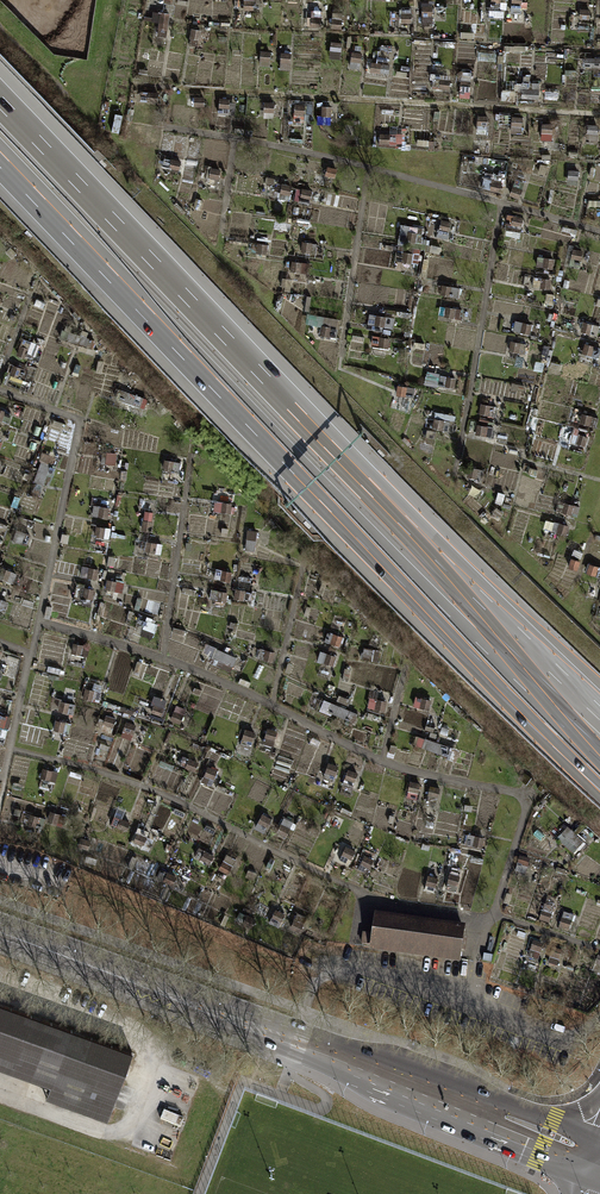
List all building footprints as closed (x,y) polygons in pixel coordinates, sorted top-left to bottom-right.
[(254,10),(255,0),(244,0),(243,9),(254,10)] [(522,0),(511,0),(510,10),(522,11),(522,0)] [(433,23),(433,4),(422,5),(423,23),(433,23)] [(391,22),(412,23),(412,7),(401,7),(400,16),(391,16),(391,22)] [(589,19),(590,9),(580,8),(579,18),(589,19)] [(157,35),(166,37),(170,13),(161,11),(161,13),(153,12),(152,17),(147,17),(148,10),(145,9),(144,20),(159,23),(157,35)] [(312,28),(321,28),(321,11),(312,11),(312,28)] [(332,28),(342,29),(343,12),(333,12),(332,28)] [(198,39),(199,40),(201,29),(191,27),(189,38),(191,38),(190,44),(197,45),(198,39)] [(329,58),(340,59),(342,43),(331,42),(329,58)] [(260,66),(270,67),(271,51),(261,50),(260,66)] [(350,67),(360,69),(363,53),(352,51),(350,67)] [(281,70),(290,70),(291,53),(282,52),(281,70)] [(583,57),(583,66),(599,67),(599,57),(583,57)] [(370,71),(389,73),(390,64),(371,62),(370,71)] [(460,97),(470,98),(472,72),(462,71),(460,97)] [(440,88),(450,89),(451,75),(441,74),(440,88)] [(522,97),(539,98),(540,82),(522,82),(522,97)] [(158,102),(159,92),(141,91),(141,101),(158,102)] [(204,107),(205,97),(194,96),(194,97),(187,97),(187,106),(204,107)] [(229,102),(230,98),(219,97),(218,108),(219,108),(219,114),(235,116),(236,102),(229,102)] [(264,111),(274,112),(275,101),(264,100),(264,111)] [(304,123),(306,104),(294,103),(293,122),(304,123)] [(321,123),(331,123),(332,106),(322,105),(321,123)] [(150,120),(151,111),(140,110),(139,119),(150,120)] [(488,125),(489,115),(478,115),(478,124),(488,125)] [(522,133),(523,116),(512,116),(511,132),(522,133)] [(552,140),(553,123),(543,122),(541,139),(552,140)] [(587,144),(598,144),(598,125),(588,124),(587,144)] [(380,143),(389,143),(390,134),(380,134),(380,143)] [(434,148),(435,140),(417,139),(417,147),(434,148)] [(180,170),(181,161),(165,158),(163,167),(180,170)] [(539,174),(546,175),(548,165),(541,164),(539,174)] [(218,179),(221,169),(210,167),(208,177),(218,179)] [(336,177),(337,168),(328,167),(327,176),(336,177)] [(568,179),(578,180),(579,170),(569,170),(568,179)] [(490,190),(499,193),(504,178),(494,175),(490,190)] [(509,194),(519,198),(525,182),(515,178),(509,194)] [(597,193),(597,183),(588,182),(588,193),(597,193)] [(290,195),(292,185),(282,183),(279,192),(290,195)] [(311,199),(313,190),(302,188),(300,197),(311,199)] [(183,215),(186,212),(177,203),(174,205),(183,215)] [(521,226),(523,217),(508,213),(506,223),(521,226)] [(447,239),(452,222),(441,219),(437,237),(447,239)] [(395,260),(418,263),(421,243),(416,242),(418,232),(409,231),(410,226),(400,224),(395,260)] [(301,251),(316,253),(318,243),(303,240),(301,251)] [(266,254),(268,244),(258,243),(257,253),(266,254)] [(440,253),(441,247),(427,244),(425,250),(440,253)] [(580,267),(584,250),(574,248),(570,264),(580,267)] [(554,268),(555,259),(538,256),(537,265),(554,268)] [(308,273),(310,262),(292,260),(291,270),(308,273)] [(326,274),(328,265),(315,262),(314,271),(326,274)] [(550,289),(551,277),(534,276),(533,288),(550,289)] [(458,297),(459,286),(442,284),(441,295),(458,297)] [(545,303),(552,304),(554,294),(547,292),(545,303)] [(43,309),(45,303),(37,299),(35,305),(43,309)] [(461,320),(463,308),(446,306),(444,317),(461,320)] [(393,328),(395,317),(369,313),(367,324),(393,328)] [(340,327),(341,319),(317,316),(316,324),(321,325),(320,336),(337,338),(339,327),(340,327)] [(531,333),(532,323),(516,320),(514,331),(531,333)] [(597,336),(599,325),(584,321),(581,331),(597,336)] [(92,349),(95,340),(86,336),(87,332),(82,330),(81,335),(70,331),(72,326),(66,324),(65,329),(62,328),(59,338),(92,349)] [(389,348),(390,337),(374,335),(373,347),(389,348)] [(32,360),(39,344),(22,337),(16,353),(32,360)] [(524,355),(527,344),(512,341),(510,352),(524,355)] [(599,353),(599,347),(585,343),(583,352),(599,357),(599,353)] [(96,371),(101,373),(104,362),(99,361),(96,371)] [(72,373),(78,376),(82,366),(75,363),(72,373)] [(19,378),(22,368),(13,365),(10,375),(19,378)] [(546,389),(567,392),(569,376),(549,373),(546,389)] [(439,387),(454,389),(457,378),(441,375),(439,387)] [(397,394),(406,396),(408,386),(399,384),(397,394)] [(144,408),(147,398),(118,389),(115,398),(144,408)] [(480,413),(496,416),(497,406),(481,403),(480,413)] [(11,413),(0,409),(0,419),(7,422),(11,413)] [(596,428),(599,418),(582,413),(579,423),(596,428)] [(432,427),(442,429),(445,419),(434,417),(432,427)] [(61,428),(63,422),(54,420),(52,425),(61,428)] [(492,437),(494,427),(478,423),(475,433),(492,437)] [(435,438),(436,431),(427,429),(425,436),(435,438)] [(586,446),(589,436),(573,432),(570,442),(586,446)] [(115,464),(116,453),(103,451),(101,462),(115,464)] [(34,481),(43,484),(50,463),(53,464),(55,456),(42,452),(39,460),(41,460),(34,481)] [(179,472),(181,462),(165,459),(163,469),(179,472)] [(482,480),(484,469),(470,467),(468,477),(482,480)] [(495,503),(502,504),(505,494),(498,492),(495,503)] [(231,513),(232,502),(215,500),(214,511),(231,513)] [(577,517),(580,506),(557,500),(555,511),(577,517)] [(92,514),(108,517),(109,506),(93,504),(92,514)] [(142,530),(151,532),(154,511),(145,510),(142,530)] [(552,531),(566,535),(569,524),(555,520),(552,531)] [(94,536),(109,538),(111,528),(96,525),(94,536)] [(255,551),(258,530),(248,528),(245,549),(255,551)] [(13,540),(27,545),(31,534),(18,529),(13,540)] [(161,554),(163,544),(147,541),(145,551),(161,554)] [(107,565),(115,566),(116,556),(108,555),(107,565)] [(569,567),(578,570),(581,560),(572,558),(569,567)] [(590,563),(587,573),(599,577),(599,566),(590,563)] [(97,579),(99,569),(83,565),(81,576),(97,579)] [(13,583),(18,573),(4,567),(0,575),(0,577),(13,583)] [(230,581),(232,571),(216,568),(214,577),(230,581)] [(122,593),(124,581),(108,578),(106,590),(122,593)] [(81,604),(91,606),(94,588),(84,587),(81,604)] [(194,595),(195,589),(184,587),(183,593),(194,595)] [(234,598),(255,602),(256,592),(236,588),(234,598)] [(226,602),(228,591),(211,589),(209,599),(226,602)] [(8,602),(0,599),(0,609),(5,611),(8,602)] [(98,615),(103,616),(107,602),(102,601),(98,615)] [(146,629),(154,632),(158,622),(149,619),(146,629)] [(183,636),(185,630),(173,627),(171,632),(183,636)] [(325,641),(340,646),(343,636),(328,632),(325,641)] [(71,652),(88,656),(90,646),(73,642),(71,652)] [(230,671),(237,657),(207,643),(203,652),(211,656),(208,661),(230,671)] [(258,657),(272,661),(275,651),(260,647),(258,657)] [(378,662),(380,650),(364,647),(362,659),(378,662)] [(318,660),(333,665),(336,655),(321,651),(318,660)] [(18,662),(19,658),(8,654),(7,658),(18,662)] [(133,673),(139,675),(143,663),(138,661),(133,673)] [(239,683),(249,687),(251,682),(241,678),(239,683)] [(99,703),(102,692),(86,688),(83,698),(99,703)] [(200,696),(202,690),(195,688),(193,694),(200,696)] [(354,722),(358,713),(347,709),(350,700),(339,695),(335,703),(324,699),(319,710),(331,716),(332,713),(354,722)] [(152,713),(161,716),(167,700),(158,696),(152,713)] [(414,706),(430,709),(432,699),(416,696),(414,706)] [(385,711),(387,700),(370,697),(368,707),(385,711)] [(73,714),(76,704),(61,701),(59,711),(73,714)] [(171,719),(181,723),(187,708),(177,705),(171,719)] [(12,717),(0,714),(0,725),(9,727),(12,717)] [(111,735),(116,717),(106,715),(101,732),(111,735)] [(56,719),(54,730),(69,734),(72,723),(56,719)] [(123,730),(134,734),(137,725),(127,721),(123,730)] [(273,745),(277,730),(266,727),(262,742),(273,745)] [(240,744),(250,747),(255,732),(245,729),(240,744)] [(456,759),(459,750),(416,735),(413,744),(456,759)] [(186,767),(195,771),(199,762),(189,759),(186,767)] [(333,779),(338,766),(329,762),(323,776),(333,779)] [(202,782),(211,785),(217,771),(208,767),(202,782)] [(55,782),(58,771),(44,768),(41,778),(55,782)] [(356,780),(358,772),(348,769),(346,777),(356,780)] [(419,793),(421,783),(410,780),(408,791),(419,793)] [(438,798),(441,787),(430,785),(428,796),(438,798)] [(173,812),(183,817),(186,812),(176,807),(173,812)] [(49,811),(46,821),(63,826),(66,816),(49,811)] [(28,824),(43,828),(46,818),(31,813),(28,824)] [(255,828),(264,833),(271,818),(262,813),(255,828)] [(127,831),(130,821),(114,815),(111,825),(127,831)] [(276,832),(286,836),(293,820),(284,816),(276,832)] [(204,830),(213,834),(216,827),(207,823),(204,830)] [(134,842),(143,845),(148,831),(139,828),(134,842)] [(558,840),(574,855),(584,843),(568,828),(558,840)] [(483,847),(485,837),(467,833),(465,844),(483,847)] [(79,846),(88,849),(91,840),(82,837),(79,846)] [(341,855),(351,859),(355,850),(345,845),(341,855)] [(195,855),(210,863),(215,855),(200,847),(195,855)] [(218,868),(227,874),(237,859),(228,853),(218,868)] [(360,863),(370,868),(374,860),(364,855),(360,863)] [(264,867),(270,870),(276,859),(270,856),(264,867)] [(516,873),(526,876),(530,860),(520,858),(516,873)] [(173,885),(176,876),(161,869),(158,878),(173,885)] [(256,880),(258,873),(247,870),(245,876),(256,880)] [(446,889),(456,892),(460,876),(450,873),(446,889)] [(434,892),(438,877),(429,874),(424,889),(434,892)] [(540,922),(549,925),(555,908),(545,905),(540,922)] [(268,921),(278,926),(285,913),(275,908),(268,921)] [(253,925),(256,918),(239,911),(236,919),(253,925)] [(290,928),(300,932),(307,917),(298,912),(290,928)] [(559,928),(569,931),(574,916),(564,913),(559,928)] [(229,916),(225,914),(220,925),(224,926),(229,916)] [(373,917),(368,947),(457,960),(461,929),(373,917)] [(529,958),(538,961),(543,945),(534,942),(529,958)] [(548,963),(557,967),(562,953),(553,950),(548,963)] [(492,962),(493,955),(484,954),(483,961),(492,962)] [(48,1086),(43,1098),(105,1120),(130,1052),(0,1005),(0,1069),(48,1086)]
